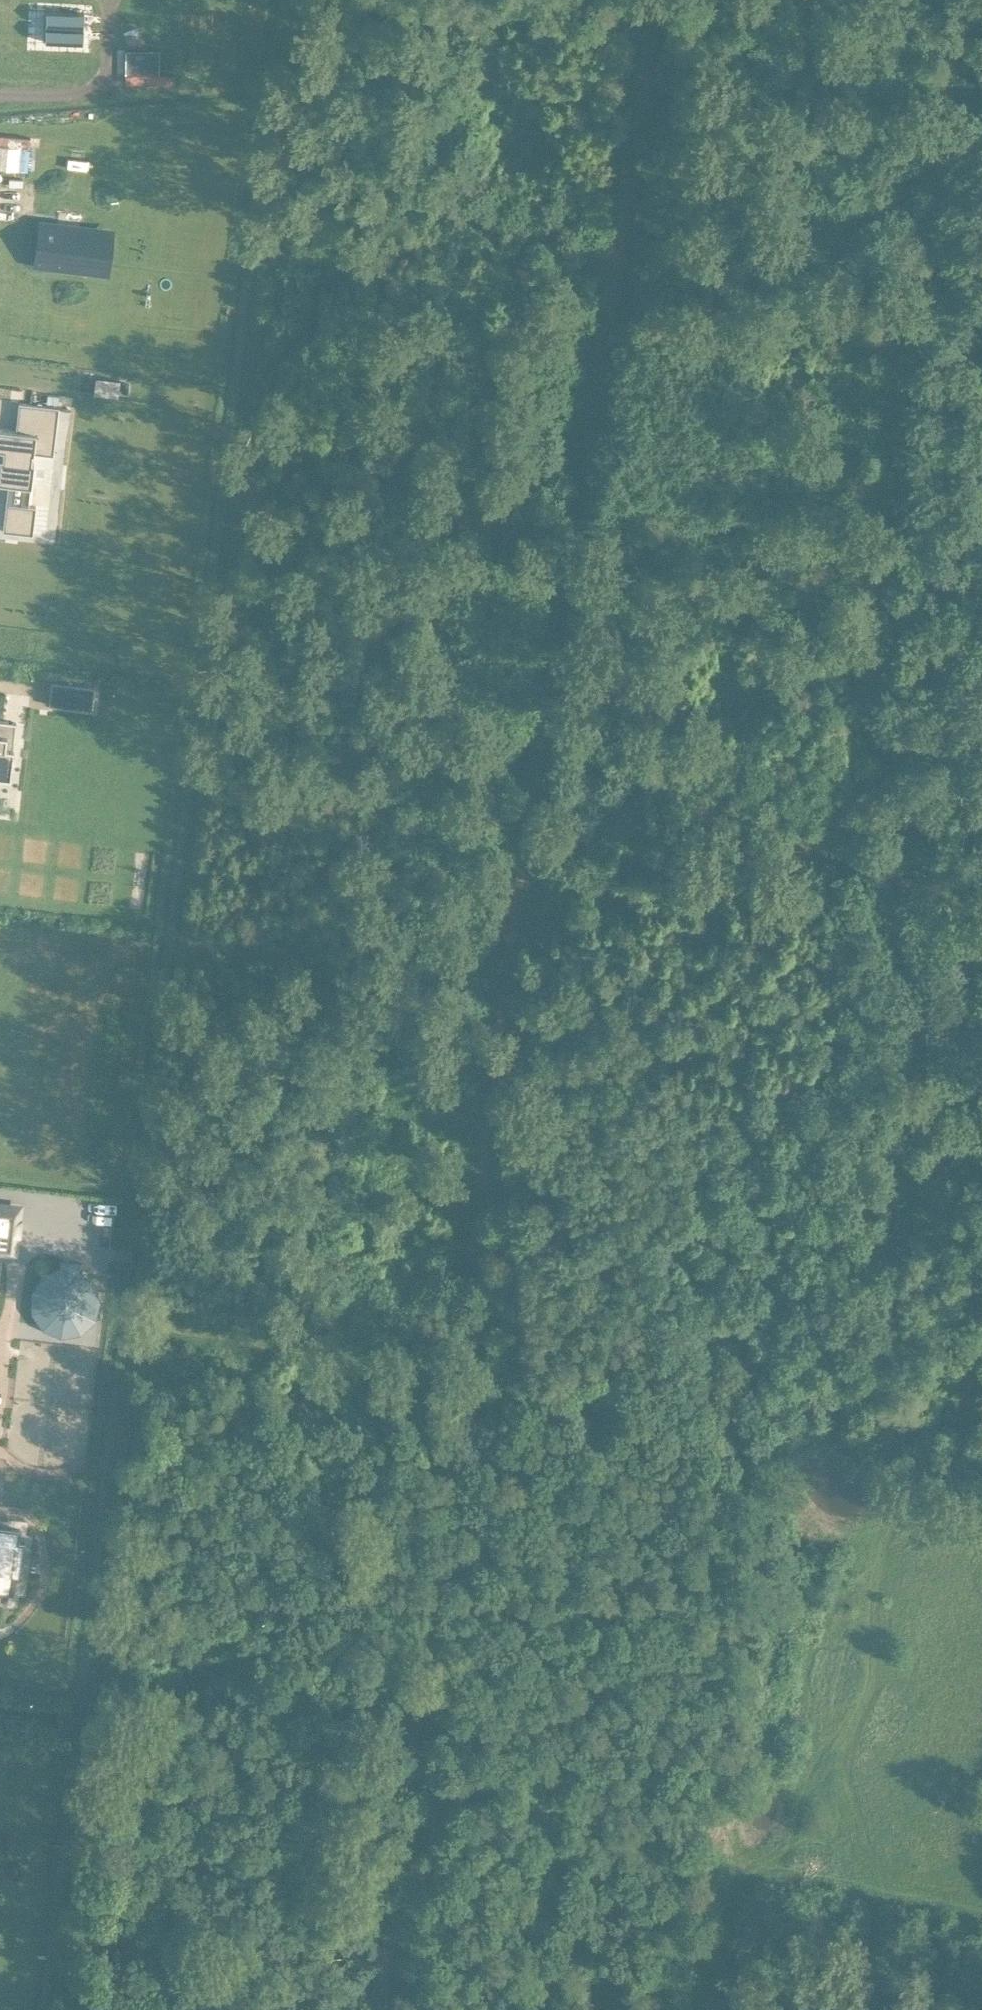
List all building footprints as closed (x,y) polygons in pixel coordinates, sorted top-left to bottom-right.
[(48,19),(46,33),(84,37),(85,24),(48,19)] [(46,35),(44,49),(82,53),(83,39),(46,35)] [(60,220),(58,234),(82,237),(83,223),(60,220)] [(42,233),(38,273),(93,279),(98,239),(42,233)] [(5,458),(4,467),(1,467),(0,477),(0,491),(11,492),(12,493),(33,495),(36,471),(33,471),(34,462),(55,464),(61,416),(21,412),(18,440),(0,438),(0,458),(5,458)] [(8,512),(5,540),(35,544),(38,516),(10,512),(8,512)] [(54,692),(51,713),(93,718),(96,697),(54,692)] [(0,786),(12,787),(19,732),(0,730),(0,788),(0,786)] [(17,1254),(21,1217),(0,1214),(0,1252),(17,1254)] [(15,1603),(17,1587),(23,1588),(27,1552),(21,1551),(22,1539),(0,1536),(0,1601),(15,1603)]
